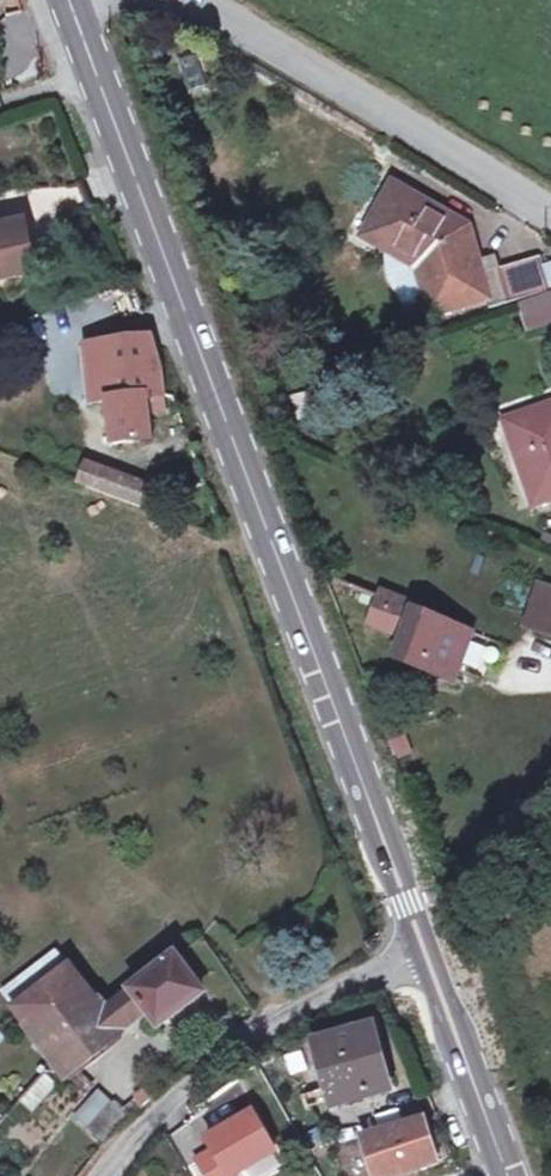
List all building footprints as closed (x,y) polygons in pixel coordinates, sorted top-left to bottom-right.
[(179,60),(186,91),(204,86),(196,55),(179,60)] [(394,186),(369,231),(392,244),(416,257),(432,314),(487,299),(488,299),(481,274),(468,228),(394,186)] [(0,229),(0,279),(34,272),(23,224),(0,229)] [(369,231),(365,237),(388,250),(392,244),(369,231)] [(388,250),(386,254),(388,278),(411,320),(432,314),(416,257),(392,244),(388,250)] [(499,269),(509,304),(530,298),(547,293),(550,292),(550,291),(540,257),(499,269)] [(499,269),(481,274),(488,299),(487,299),(490,310),(509,304),(499,269)] [(522,303),(531,334),(550,327),(550,293),(522,303)] [(152,338),(101,345),(105,378),(109,395),(114,444),(151,440),(148,398),(165,396),(162,372),(152,338)] [(508,424),(535,503),(550,498),(550,409),(508,424)] [(91,464),(82,488),(143,512),(149,495),(117,482),(120,475),(91,464)] [(527,628),(550,635),(550,591),(539,587),(527,628)] [(394,596),(392,602),(416,611),(419,605),(394,596)] [(388,600),(378,627),(403,636),(394,660),(455,684),(474,633),(416,611),(392,602),(388,600)] [(399,723),(383,729),(388,742),(389,743),(404,737),(399,723)] [(404,737),(389,743),(394,758),(410,752),(404,737)] [(15,1009),(70,967),(57,950),(3,993),(15,1009)] [(177,959),(116,1003),(132,1024),(148,1012),(160,1028),(205,995),(177,959)] [(70,967),(15,1009),(66,1076),(120,1034),(105,1013),(70,967)] [(120,1034),(132,1024),(116,1003),(105,1013),(120,1034)] [(372,1031),(317,1047),(334,1106),(390,1090),(372,1031)] [(59,1086),(48,1076),(22,1103),(33,1114),(59,1086)] [(93,1087),(83,1077),(76,1084),(86,1094),(93,1087)] [(145,1091),(137,1099),(144,1106),(151,1099),(145,1091)] [(92,1132),(115,1107),(99,1093),(77,1117),(92,1132)] [(121,1112),(115,1107),(92,1132),(106,1144),(144,1106),(137,1099),(121,1112)] [(198,1165),(205,1175),(239,1175),(274,1155),(252,1118),(207,1144),(213,1156),(198,1165)] [(366,1138),(377,1175),(398,1175),(438,1164),(424,1122),(366,1138)]
